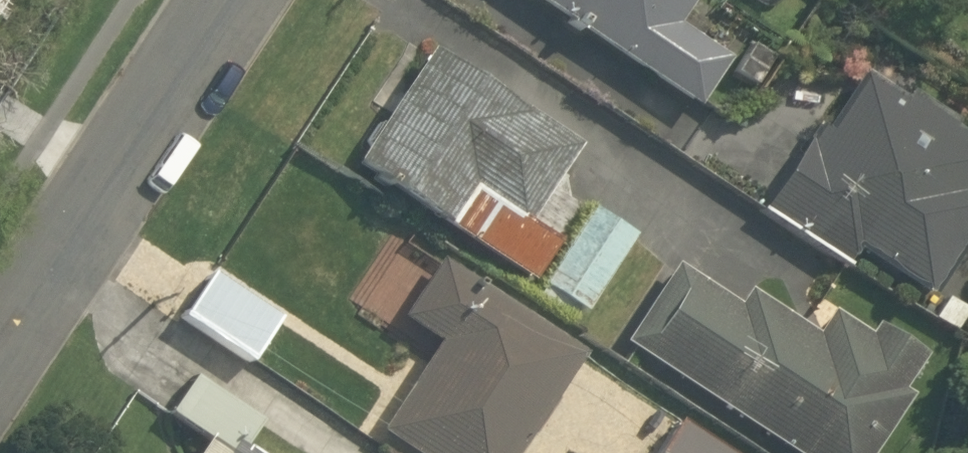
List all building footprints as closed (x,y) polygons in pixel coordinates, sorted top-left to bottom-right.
[(711,100),(742,47),(685,14),(693,0),(536,0),(711,100)] [(557,178),(576,151),(434,50),(358,158),(575,312),(633,232),(557,178)] [(753,206),(932,295),(967,222),(967,118),(858,63),(837,107),(809,93),(753,206)] [(830,335),(690,246),(629,341),(804,452),(871,452),(897,413),(936,352),(853,299),(830,335)] [(442,258),(403,313),(445,342),(386,426),(425,452),(517,452),(584,358),(442,258)] [(291,320),(216,266),(180,317),(254,371),(291,320)] [(238,446),(261,411),(195,367),(167,409),(200,431),(186,452),(248,452),(238,446)] [(568,448),(575,452),(739,452),(741,449),(611,374),(568,448)]
